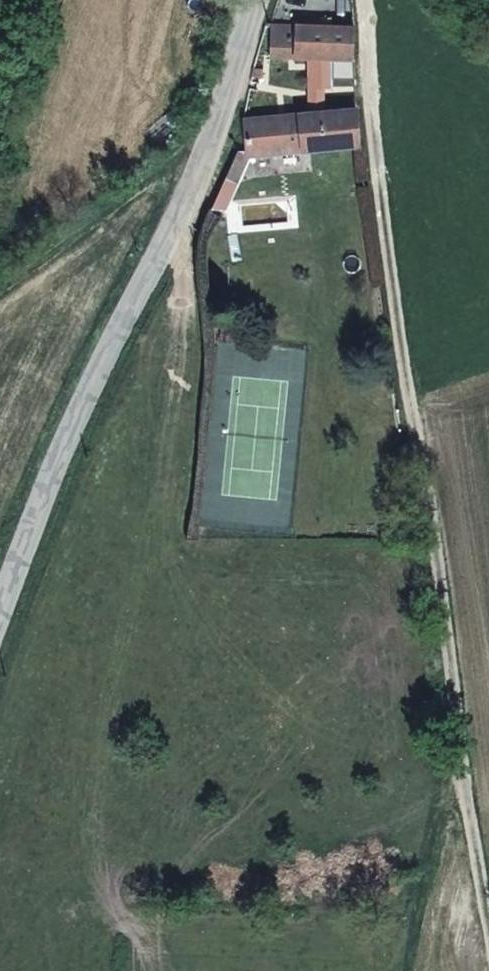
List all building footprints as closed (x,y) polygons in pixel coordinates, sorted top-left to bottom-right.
[(346,4),(263,2),(263,36),(348,32),(346,4)] [(354,83),(237,100),(243,140),(359,123),(354,83)]
